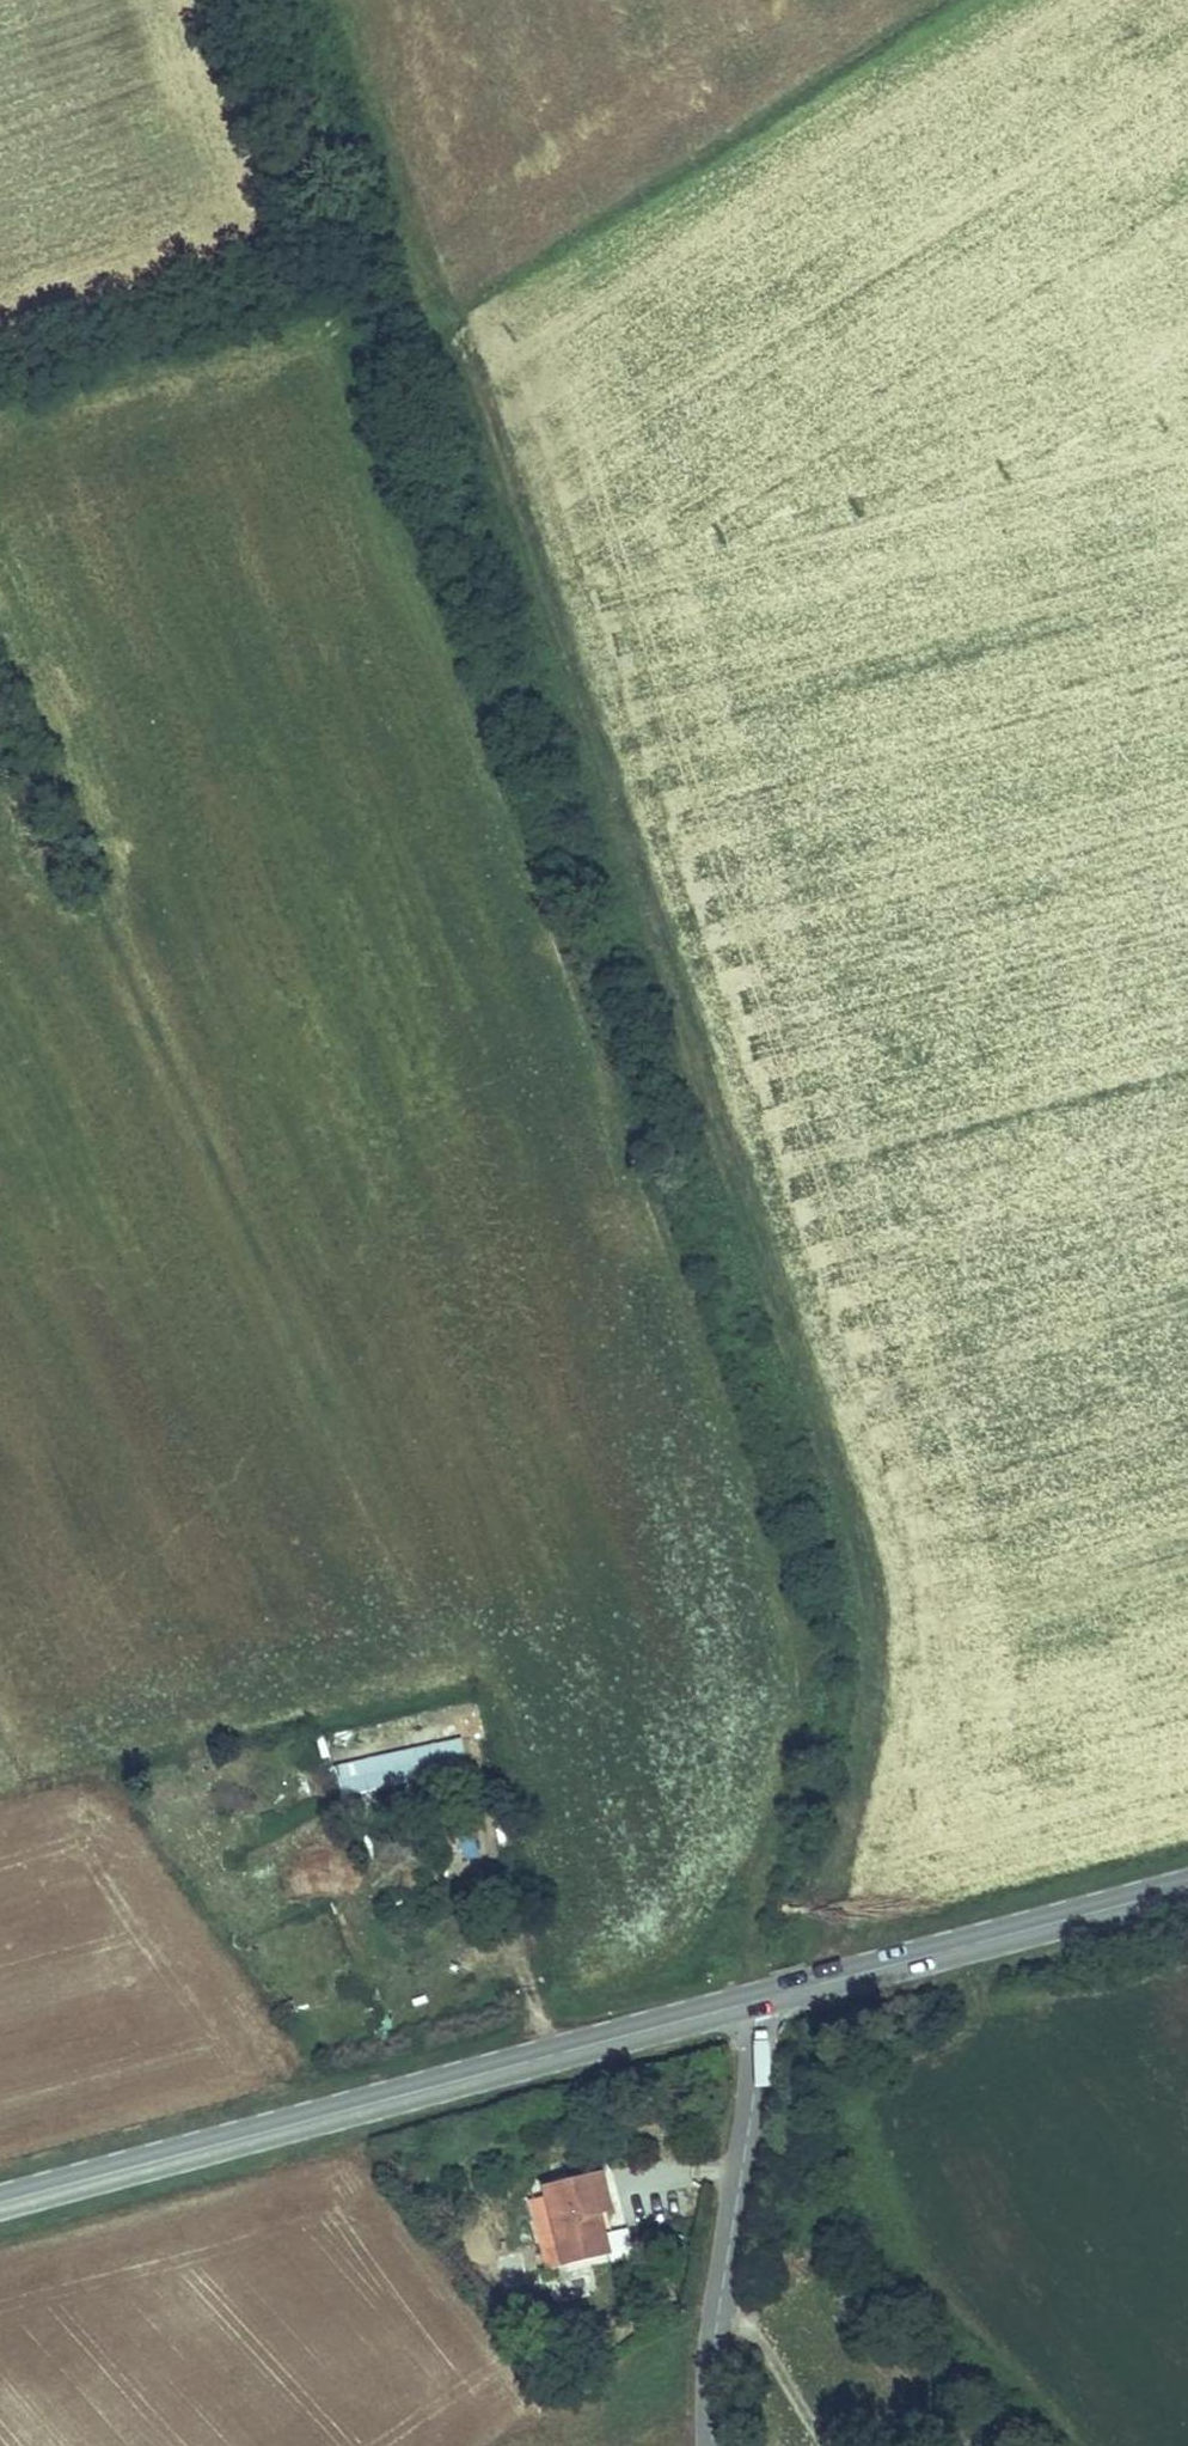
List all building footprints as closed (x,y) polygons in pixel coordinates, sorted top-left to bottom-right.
[(334,1767),(341,1799),(468,1773),(461,1740),(334,1767)] [(602,2179),(544,2193),(562,2275),(609,2264),(600,2221),(611,2219),(602,2179)]
